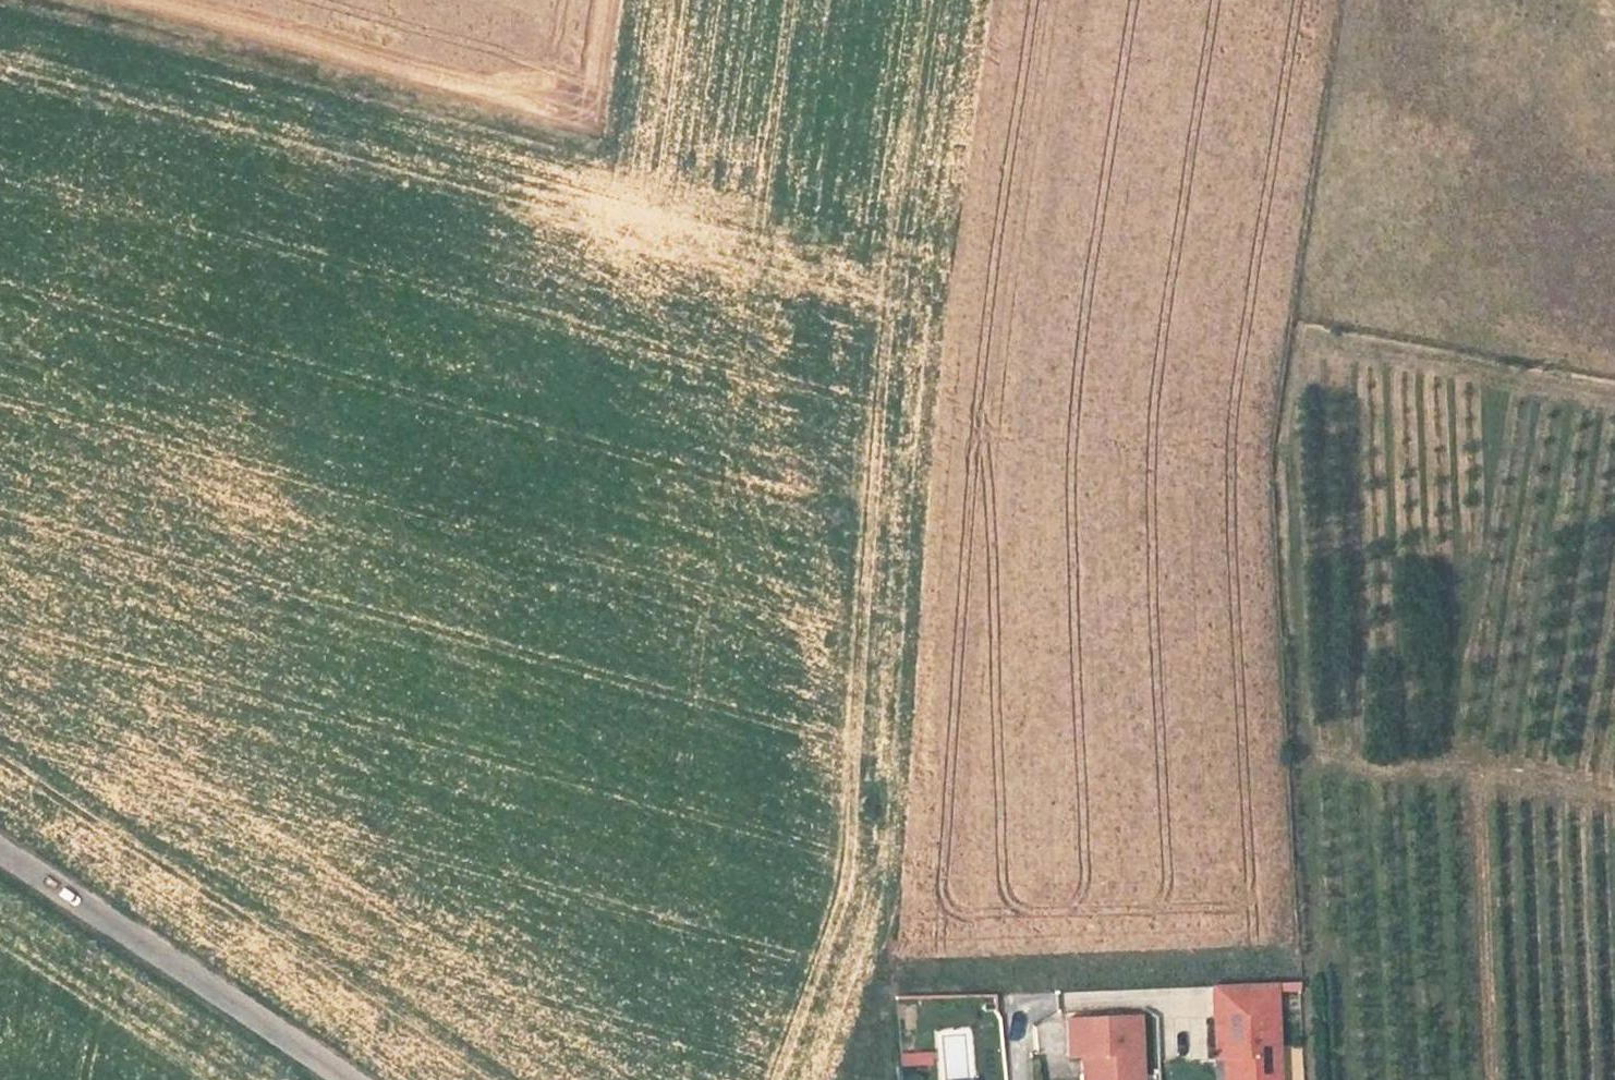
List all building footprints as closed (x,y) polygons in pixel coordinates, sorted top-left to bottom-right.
[(1276,985),(1214,987),(1217,1060),(1224,1060),(1239,1059),(1240,1076),(1225,1077),(1225,1079),(1280,1079),(1276,985)] [(1140,1017),(1068,1020),(1070,1055),(1080,1055),(1100,1055),(1101,1079),(1143,1079),(1140,1017)] [(904,1068),(933,1064),(931,1051),(902,1055),(904,1068)] [(1081,1079),(1101,1079),(1100,1055),(1080,1055),(1081,1079)] [(1239,1059),(1224,1060),(1225,1077),(1240,1076),(1239,1059)]
